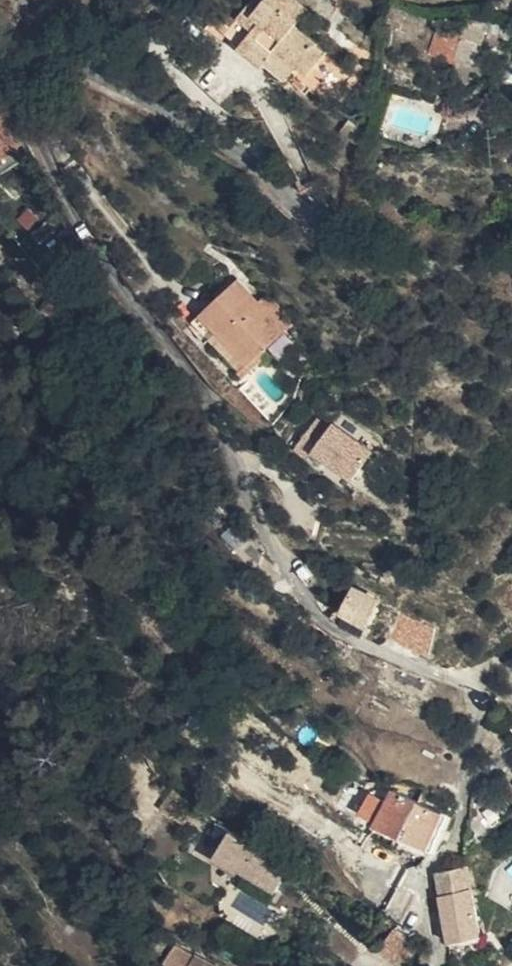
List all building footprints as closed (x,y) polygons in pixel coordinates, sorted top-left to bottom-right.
[(232,54),(258,70),(262,64),(284,79),(290,73),(295,63),(306,69),(317,50),(307,43),(310,39),(287,23),(297,4),(291,0),(254,0),(253,2),(248,0),(241,0),(226,26),(242,36),(232,54)] [(458,8),(451,28),(428,19),(419,47),(446,56),(449,50),(468,55),(480,16),(458,8)] [(215,43),(232,54),(242,36),(226,26),(215,43)] [(295,63),(290,73),(301,78),(306,69),(295,63)] [(10,154),(0,136),(0,160),(10,154)] [(180,295),(239,357),(274,324),(251,300),(258,292),(246,281),(240,287),(216,263),(180,295)] [(231,366),(239,357),(180,295),(165,308),(185,331),(192,326),(231,366)] [(316,443),(356,471),(375,445),(336,417),(333,421),(320,412),(299,441),(311,450),(316,443)] [(384,595),(356,581),(344,606),(372,619),(384,595)] [(414,795),(388,781),(383,791),(371,813),(370,815),(395,828),(414,795)] [(371,813),(383,791),(367,784),(356,804),(371,813)] [(428,845),(441,808),(414,795),(395,828),(428,845)] [(243,861),(264,874),(274,860),(214,820),(199,845),(221,858),(223,854),(240,865),(243,861)] [(441,890),(471,880),(467,862),(437,871),(441,890)] [(444,904),(446,915),(477,903),(471,880),(441,890),(444,904)] [(449,931),(480,920),(477,903),(446,915),(449,931)] [(163,965),(217,965),(226,952),(184,928),(175,943),(187,950),(185,954),(170,947),(166,965),(163,965)]
